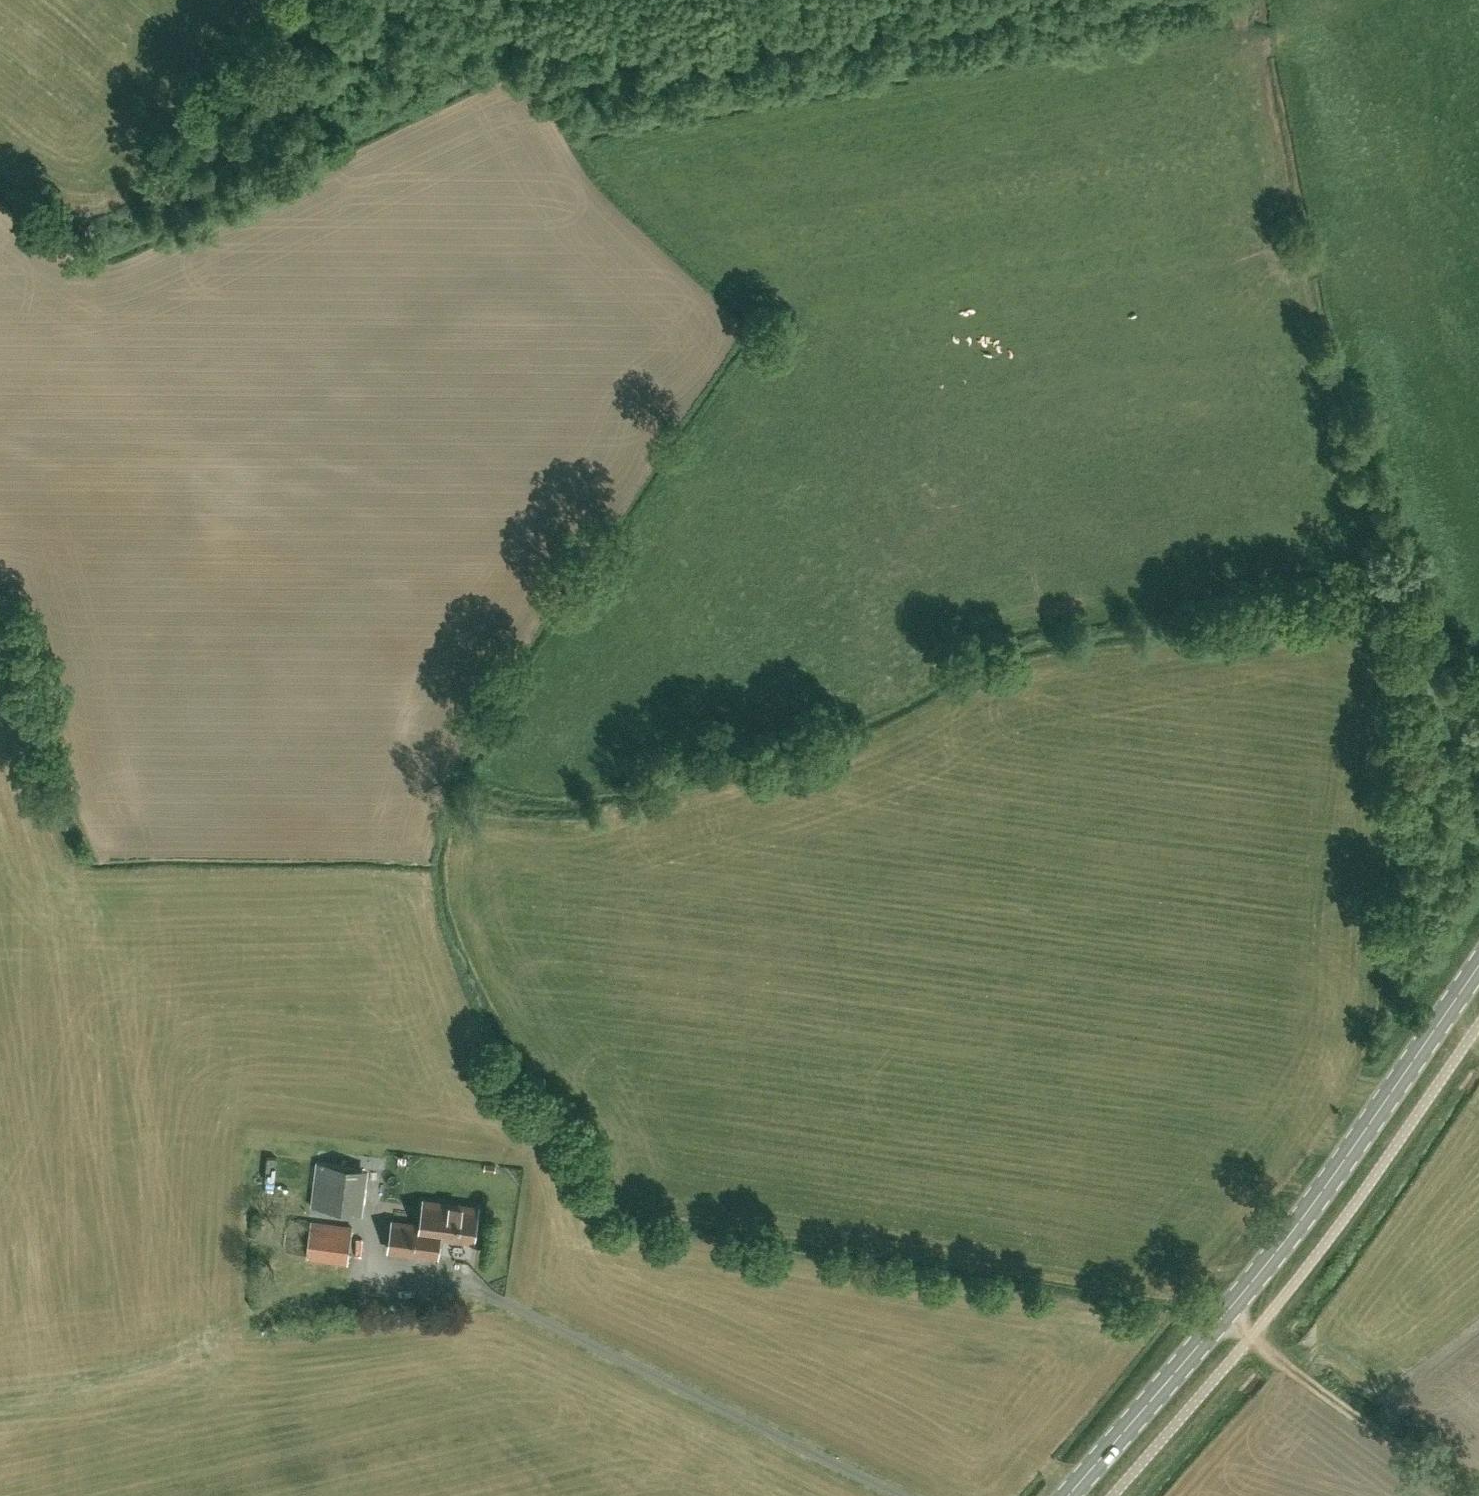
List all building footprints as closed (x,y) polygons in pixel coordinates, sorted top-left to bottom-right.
[(367,1168),(315,1162),(310,1205),(361,1212),(367,1168)] [(423,1200),(420,1225),(392,1221),(388,1248),(437,1255),(440,1235),(473,1239),(477,1208),(423,1200)] [(311,1221),(306,1257),(347,1263),(352,1227),(311,1221)]
